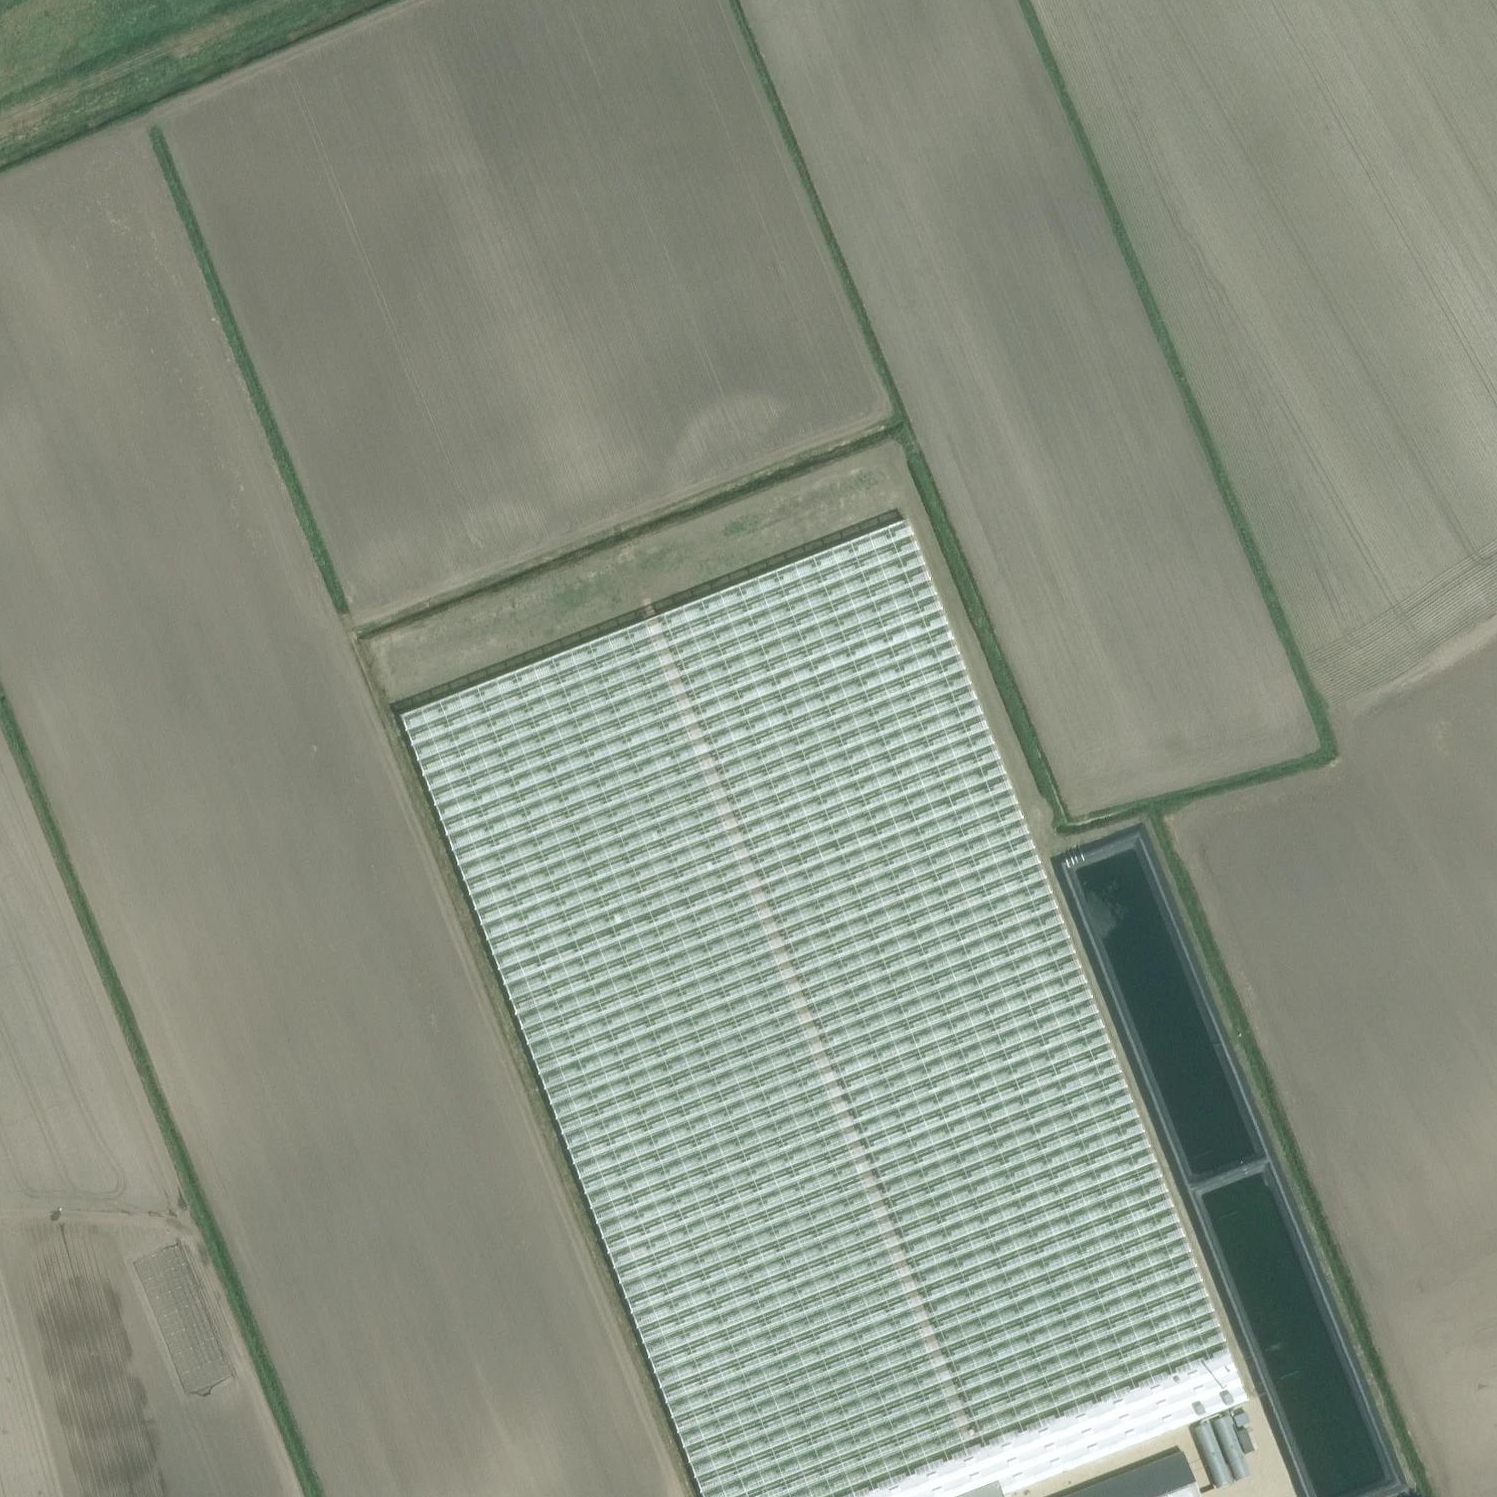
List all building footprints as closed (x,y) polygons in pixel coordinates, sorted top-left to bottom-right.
[(1003,1496),(1247,1402),(905,519),(400,715),(702,1496),(1003,1496)] [(1246,1434),(1258,1430),(1255,1417),(1242,1420),(1246,1434)] [(1206,1431),(1224,1492),(1256,1482),(1237,1421),(1206,1431)] [(1183,1452),(1066,1496),(1200,1496),(1183,1452)]
